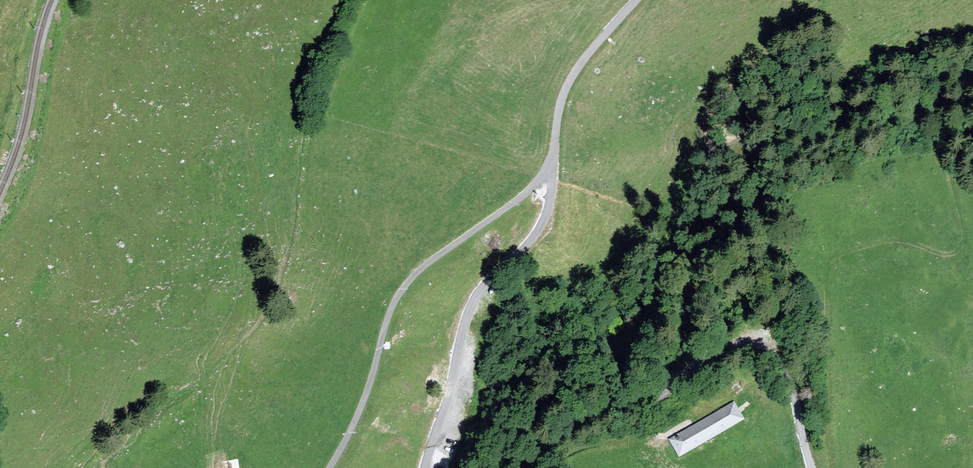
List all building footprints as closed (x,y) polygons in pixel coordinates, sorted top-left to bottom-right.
[(745,389),(738,382),(731,389),(737,396),(745,389)] [(735,402),(669,440),(679,458),(746,420),(735,402)]
